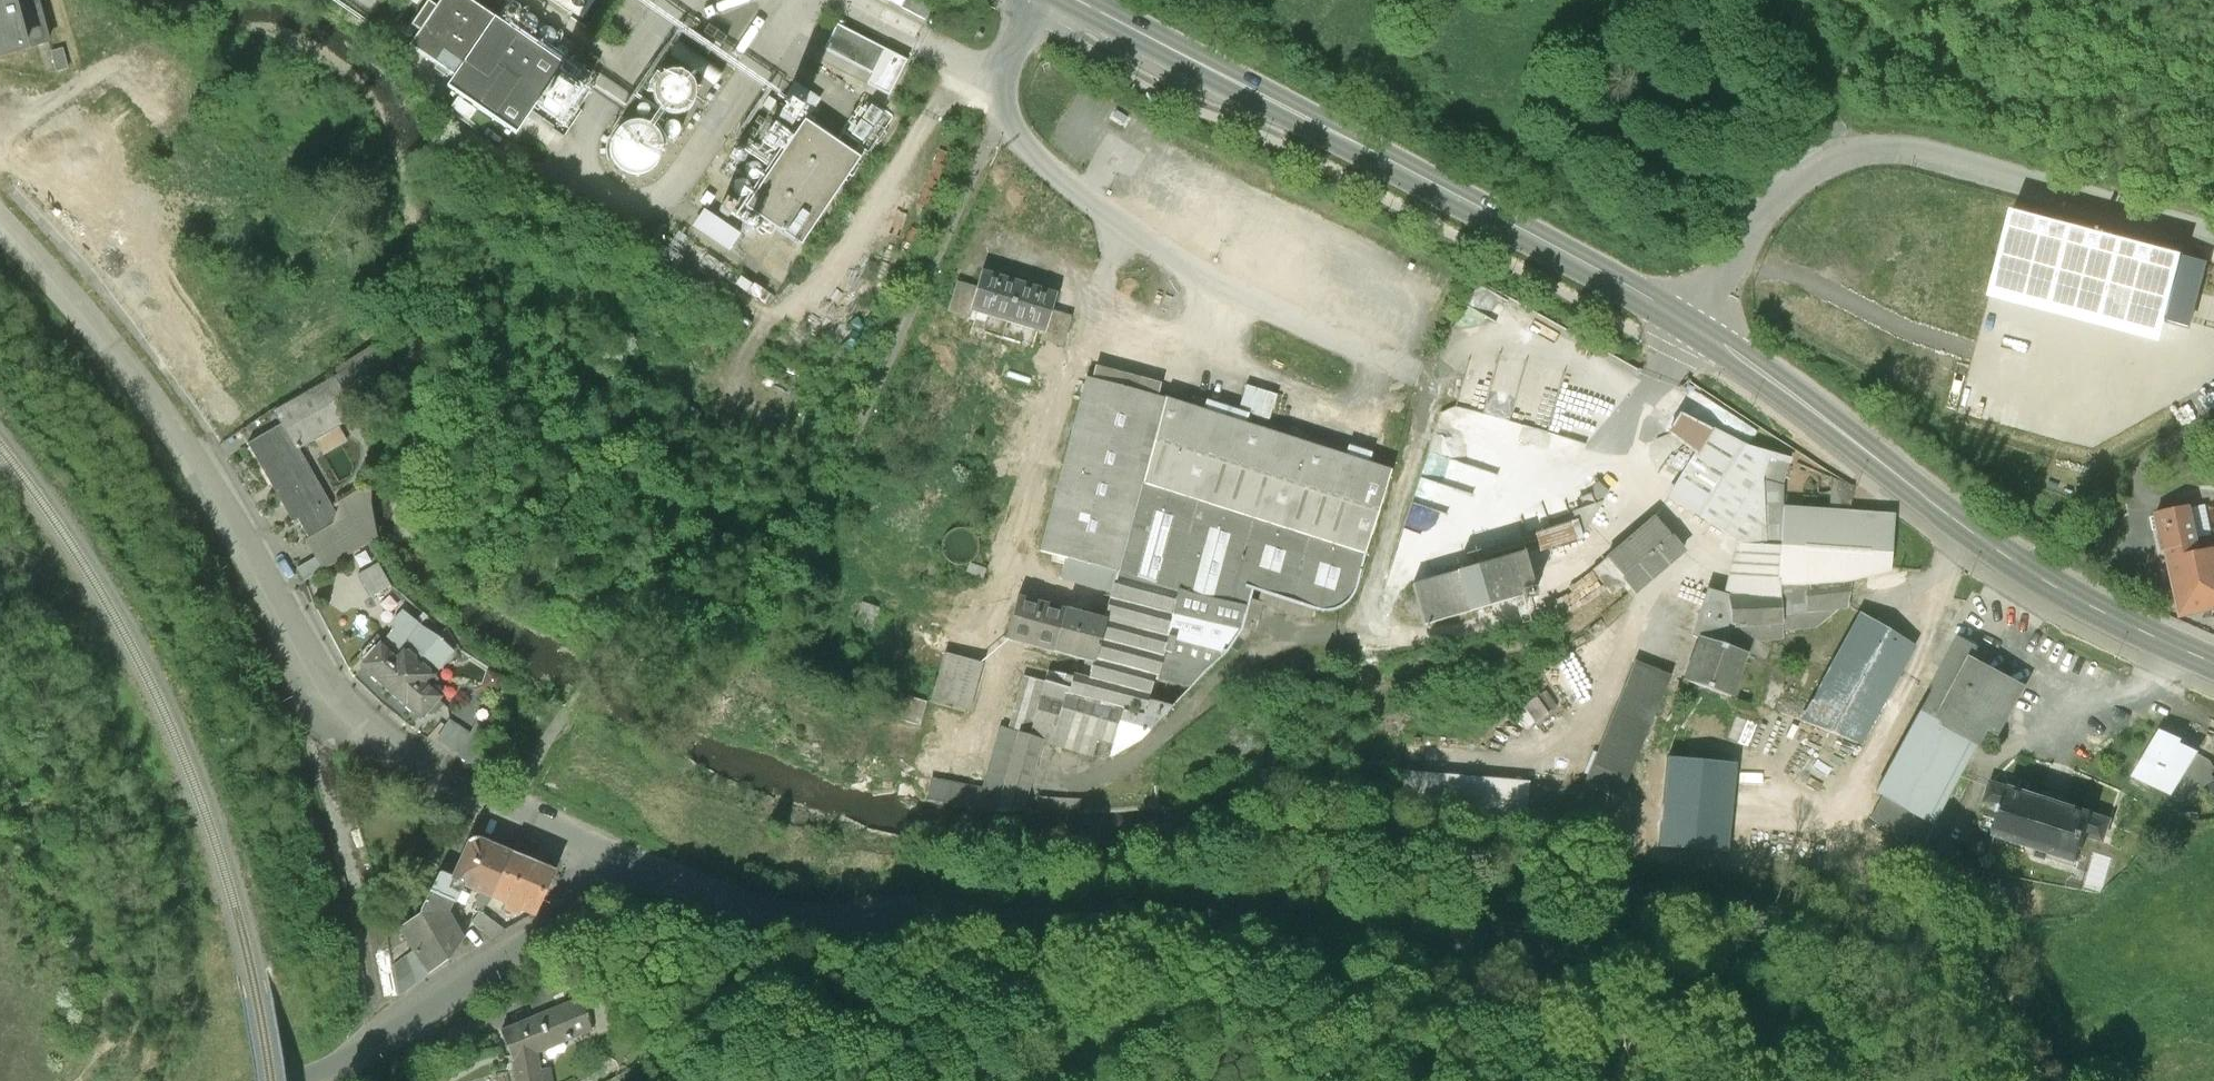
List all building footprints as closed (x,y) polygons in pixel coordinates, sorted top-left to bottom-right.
[(36,0),(0,0),(0,54),(24,48),(24,46),(47,40),(36,0)] [(470,0),(441,0),(436,8),(428,2),(411,26),(419,32),(409,46),(453,77),(494,17),(470,0)] [(584,20),(598,0),(554,0),(584,20)] [(516,19),(516,17),(516,15),(515,14),(513,13),(511,13),(509,13),(508,14),(507,16),(507,17),(507,19),(508,21),(510,22),(511,22),(513,22),(515,21),(516,19)] [(538,28),(539,24),(538,20),(536,17),(533,15),(529,15),(526,15),(523,18),(521,21),(520,25),(521,28),(523,31),(526,33),(530,34),(533,33),(536,31),(538,28)] [(563,64),(494,17),(453,77),(446,87),(458,95),(450,107),(469,120),(477,108),(515,134),(563,64)] [(885,50),(837,25),(824,50),(872,74),(885,50)] [(557,41),(557,37),(557,34),(555,31),(552,28),(548,28),(544,28),(541,30),(539,33),(538,37),(539,41),(541,44),(544,46),(548,47),(551,46),(555,44),(557,41)] [(723,72),(680,42),(676,45),(674,48),(672,52),(672,57),(714,85),(718,83),(721,80),(722,76),(723,72)] [(556,49),(555,52),(556,55),(558,57),(560,58),(563,59),(565,58),(567,57),(569,55),(570,52),(569,49),(567,47),(565,46),(562,45),(560,46),(558,47),(556,49)] [(885,50),(872,74),(867,85),(889,97),(908,61),(885,50)] [(679,74),(670,73),(662,76),(655,81),(651,89),(651,97),(653,105),(659,112),(667,116),(675,117),(683,114),(690,109),(694,101),(694,93),(692,85),(686,78),(679,74)] [(804,121),(745,209),(801,247),(861,159),(804,121)] [(659,160),(661,150),(659,140),(654,132),(645,127),(636,125),(626,127),(618,133),(612,141),(610,151),(613,160),(618,169),(626,174),(636,176),(646,174),(654,168),(659,160)] [(703,224),(737,250),(750,233),(715,207),(703,224)] [(2190,327),(2206,263),(2013,213),(1996,277),(2167,321),(2190,327)] [(1055,296),(980,273),(974,290),(968,312),(970,313),(1041,335),(1042,335),(1049,313),(1055,296)] [(2167,321),(1996,277),(1990,298),(2161,343),(2167,321)] [(974,290),(956,285),(947,313),(968,319),(970,313),(968,312),(974,290)] [(1068,319),(1049,313),(1042,335),(1041,335),(1039,341),(1060,347),(1068,319)] [(1504,351),(1491,408),(1563,425),(1568,405),(1593,411),(1596,398),(1586,395),(1591,372),(1504,351)] [(275,411),(282,424),(299,450),(357,417),(355,412),(376,401),(373,357),(275,411)] [(1364,561),(1389,470),(1369,464),(1371,454),(1348,447),(1345,456),(1245,425),(1248,415),(1206,401),(1202,412),(1157,398),(1160,386),(1095,368),(1092,380),(1086,379),(1039,553),(1070,561),(1065,582),(1110,594),(1103,620),(1017,597),(1006,639),(1094,662),(1089,677),(1074,673),(1070,687),(1024,676),(1011,730),(1001,727),(985,788),(864,766),(858,787),(979,809),(1000,811),(1000,813),(1083,812),(1083,799),(1024,796),(1040,736),(1093,754),(1099,736),(1117,742),(1113,754),(1142,739),(1171,707),(1150,701),(1155,679),(1159,680),(1160,675),(1194,684),(1219,659),(1221,661),(1227,655),(1225,653),(1242,631),(1251,592),(1315,612),(1324,613),(1333,611),(1343,607),(1347,602),(1358,582),(1364,561)] [(1746,449),(1680,415),(1668,434),(1696,454),(1669,497),(1737,542),(1739,547),(1780,550),(1782,508),(1782,486),(1789,461),(1746,449)] [(299,450),(282,424),(248,444),(293,522),(298,519),(309,539),(336,523),(338,516),(337,515),(299,450)] [(1701,637),(1746,654),(1748,654),(1758,626),(1780,624),(1781,630),(1817,626),(1837,608),(1847,607),(1850,581),(1889,567),(1893,516),(1848,513),(1853,488),(1831,479),(1829,512),(1782,508),(1780,550),(1739,547),(1729,598),(1710,591),(1694,635),(1701,639),(1701,637)] [(340,507),(337,515),(338,516),(336,523),(309,539),(306,541),(323,571),(377,538),(371,505),(372,488),(370,485),(338,504),(340,507)] [(2189,505),(2155,512),(2163,553),(2168,552),(2198,546),(2189,505)] [(1684,552),(1654,518),(1592,571),(1612,594),(1627,582),(1636,593),(1684,552)] [(2200,555),(2198,546),(2168,552),(2181,617),(2213,610),(2213,552),(2200,555)] [(1423,626),(1533,592),(1522,553),(1411,584),(1423,626)] [(379,564),(358,575),(371,597),(391,586),(379,564)] [(874,623),(881,604),(868,600),(862,619),(874,623)] [(440,637),(418,622),(404,610),(395,620),(394,633),(383,645),(391,652),(399,644),(419,662),(440,637)] [(1913,645),(1862,615),(1805,720),(1859,743),(1913,645)] [(455,650),(440,637),(419,662),(427,668),(432,663),(437,668),(440,668),(455,650)] [(1701,637),(1701,639),(1685,680),(1731,697),(1746,654),(1701,637)] [(1980,650),(1958,639),(1919,713),(1979,745),(1987,729),(1996,733),(2019,690),(1972,665),(1980,650)] [(399,644),(391,652),(383,645),(380,648),(374,642),(365,652),(372,657),(363,667),(392,692),(419,662),(399,644)] [(969,712),(981,664),(943,654),(931,702),(969,712)] [(1638,660),(1586,784),(1622,799),(1673,674),(1638,660)] [(427,668),(419,662),(392,692),(421,718),(429,709),(435,715),(444,705),(437,699),(441,695),(431,686),(437,678),(427,668)] [(1554,727),(1570,720),(1556,688),(1519,704),(1529,727),(1550,718),(1554,727)] [(1919,713),(1877,794),(1884,797),(1937,825),(1979,745),(1919,713)] [(471,734),(449,719),(436,740),(459,755),(457,756),(472,766),(487,744),(494,729),(478,721),(471,734)] [(2162,732),(2136,777),(2171,793),(2184,773),(2192,778),(2204,759),(2196,754),(2197,753),(2178,744),(2180,741),(2162,732)] [(1736,765),(1671,759),(1664,833),(1729,840),(1736,765)] [(1530,781),(1405,771),(1402,809),(1527,818),(1530,781)] [(2112,820),(1992,783),(1985,804),(2003,810),(1995,836),(2035,848),(2033,856),(2046,860),(2049,852),(2078,861),(2086,836),(2105,842),(2112,820)] [(1937,825),(1884,797),(1873,818),(1904,843),(1911,834),(1925,845),(1937,825)] [(512,854),(478,839),(470,840),(454,877),(462,885),(493,897),(512,854)] [(555,872),(512,854),(493,897),(507,903),(504,909),(521,915),(523,909),(536,915),(555,872)] [(454,877),(443,873),(440,874),(422,910),(421,914),(437,937),(451,958),(464,941),(449,914),(462,885),(454,877)] [(421,914),(401,929),(416,951),(437,937),(421,914)] [(437,937),(416,951),(429,973),(451,958),(437,937)] [(420,981),(408,957),(392,967),(398,993),(400,995),(420,981)] [(535,1052),(593,1029),(580,999),(501,1032),(513,1061),(515,1061),(518,1080),(551,1080),(549,1072),(539,1073),(535,1052)]
